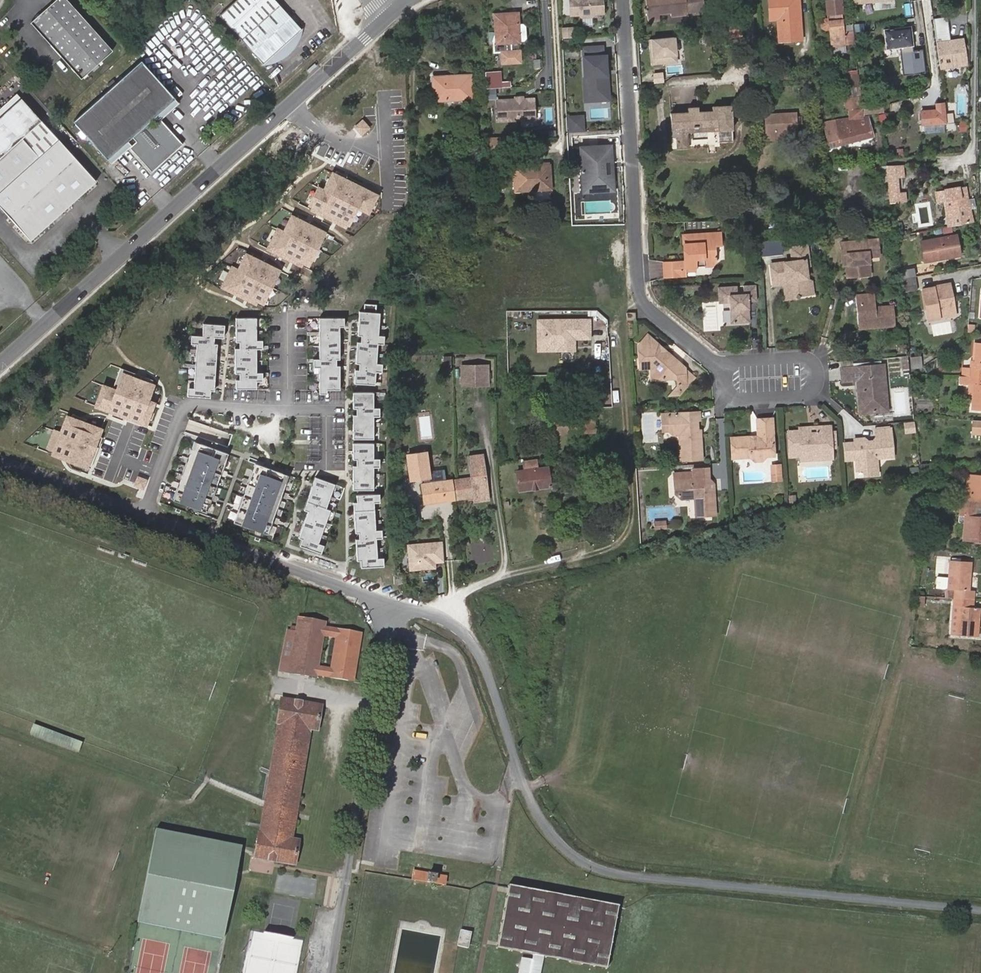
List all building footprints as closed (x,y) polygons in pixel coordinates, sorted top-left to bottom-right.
[(81,77),(112,48),(67,0),(54,0),(40,13),(37,12),(33,15),(34,18),(30,22),(81,77)] [(240,39),(262,63),(264,64),(268,63),(272,62),(276,61),(280,59),(284,57),(287,54),(291,51),(293,48),(296,44),(298,41),(300,37),(301,33),(300,29),(277,5),(273,0),(236,0),(219,15),(240,39)] [(602,0),(569,0),(570,15),(578,15),(581,17),(591,17),(594,14),(603,13),(602,0)] [(648,21),(660,20),(659,14),(670,13),(670,17),(687,15),(685,0),(645,0),(648,21)] [(687,15),(698,14),(697,0),(685,0),(687,15)] [(799,3),(798,0),(778,0),(778,6),(769,7),(769,20),(777,19),(778,41),(801,39),(799,13),(794,13),(794,3),(799,3)] [(854,47),(852,32),(845,33),(841,1),(825,2),(830,49),(854,47)] [(526,38),(526,26),(523,24),(518,24),(518,13),(509,14),(509,10),(492,11),(492,19),(496,19),(496,31),(489,31),(489,43),(494,43),(494,52),(502,52),(502,63),(520,62),(520,51),(512,51),(511,42),(519,42),(519,41),(524,41),(526,38)] [(913,44),(911,28),(886,31),(887,46),(899,45),(902,75),(924,72),(921,52),(913,53),(912,44),(913,44)] [(676,35),(649,38),(652,64),(678,61),(676,35)] [(963,42),(937,46),(938,52),(964,48),(963,42)] [(605,46),(582,48),(585,101),(608,100),(605,46)] [(964,48),(938,52),(940,68),(966,64),(964,48)] [(156,115),(175,98),(141,60),(73,121),(107,159),(125,143),(129,147),(151,171),(182,143),(160,119),(156,115)] [(846,77),(848,97),(861,96),(860,86),(859,75),(857,76),(856,71),(847,72),(846,77)] [(500,72),(485,73),(486,88),(501,87),(500,72)] [(449,80),(433,81),(433,101),(471,99),(470,75),(449,76),(449,80)] [(848,97),(843,98),(845,110),(854,109),(854,115),(863,114),(861,96),(848,97)] [(179,103),(175,98),(156,115),(160,119),(179,103)] [(535,119),(533,99),(522,99),(521,99),(520,101),(517,101),(516,100),(515,100),(497,101),(498,121),(535,119)] [(883,112),(881,100),(864,102),(865,113),(883,112)] [(945,123),(943,104),(936,104),(936,110),(920,112),(922,125),(945,123)] [(731,112),(711,109),(711,112),(698,113),(698,108),(688,109),(688,113),(670,114),(672,138),(676,137),(676,138),(688,137),(687,136),(687,131),(717,129),(718,134),(718,145),(733,144),(731,112)] [(954,111),(945,112),(946,121),(954,120),(954,111)] [(584,114),(567,115),(568,131),(585,130),(584,114)] [(795,114),(775,115),(775,121),(766,119),(767,136),(796,134),(795,125),(802,125),(801,116),(795,116),(795,114)] [(873,136),(867,117),(848,119),(823,123),(828,148),(873,136)] [(95,180),(40,120),(19,139),(0,156),(0,206),(30,239),(95,180)] [(478,142),(477,132),(460,133),(460,143),(478,142)] [(688,137),(676,138),(676,148),(688,147),(688,137)] [(504,138),(490,138),(491,152),(504,152),(504,138)] [(125,143),(107,159),(111,163),(129,147),(125,143)] [(609,168),(609,163),(611,162),(611,146),(582,147),(583,170),(582,170),(582,175),(583,175),(584,180),(593,180),(594,192),(605,191),(604,185),(613,185),(612,167),(609,168)] [(887,166),(890,203),(904,202),(903,193),(898,193),(897,178),(902,177),(901,165),(887,166)] [(525,170),(525,167),(514,167),(515,191),(550,189),(549,166),(533,166),(533,170),(525,170)] [(310,208),(353,229),(362,212),(370,216),(381,196),(335,173),(326,191),(320,188),(310,208)] [(594,192),(593,180),(584,180),(584,192),(594,192)] [(446,200),(447,186),(432,185),(431,199),(446,200)] [(948,226),(972,222),(969,210),(967,200),(964,186),(934,192),(937,202),(943,201),(948,226)] [(974,198),(967,200),(969,210),(976,208),(974,198)] [(821,222),(822,209),(813,209),(812,222),(821,222)] [(266,250),(311,272),(330,231),(291,213),(283,230),(277,228),(266,250)] [(678,274),(685,273),(695,272),(695,270),(711,269),(715,263),(715,249),(722,249),(721,234),(682,236),(683,253),(688,252),(689,258),(683,258),(684,262),(663,263),(664,279),(679,278),(678,274)] [(959,255),(955,234),(921,241),(924,262),(959,255)] [(877,239),(841,243),(842,258),(846,258),(847,265),(846,266),(847,277),(870,275),(868,257),(879,256),(877,239)] [(808,292),(807,281),(806,266),(809,266),(806,246),(790,247),(791,260),(770,263),(771,283),(778,282),(781,278),(785,278),(786,295),(790,298),(796,298),(798,296),(800,293),(808,292)] [(221,289),(266,310),(285,270),(246,251),(238,269),(232,266),(221,289)] [(914,275),(913,269),(901,271),(902,277),(914,275)] [(915,276),(902,279),(904,292),(917,290),(915,276)] [(778,282),(771,283),(772,286),(782,285),(783,295),(786,295),(785,278),(781,278),(778,282)] [(811,283),(807,281),(808,292),(800,293),(798,296),(812,294),(811,283)] [(955,315),(949,284),(923,288),(928,319),(955,315)] [(718,304),(728,303),(731,302),(732,307),(729,307),(730,324),(749,322),(748,302),(756,301),(755,285),(743,286),(743,294),(737,295),(736,286),(717,287),(718,304)] [(876,324),(877,328),(896,327),(894,307),(875,308),(874,295),(855,296),(858,326),(876,324)] [(364,308),(360,308),(358,332),(362,332),(361,338),(358,338),(356,360),(360,360),(359,367),(356,366),(355,380),(376,381),(377,368),(383,368),(383,360),(377,359),(379,340),(385,340),(385,332),(379,332),(381,309),(376,309),(377,301),(365,300),(364,308)] [(635,311),(628,311),(626,312),(627,320),(635,320),(635,311)] [(257,317),(236,317),(236,341),(240,341),(240,347),(236,347),(236,372),(240,372),(240,379),(236,379),(236,388),(257,388),(257,380),(263,380),(263,372),(257,372),(257,348),(263,348),(263,339),(257,339),(257,317)] [(344,317),(319,317),(319,358),(313,358),(313,366),(319,366),(319,393),(327,393),(327,389),(340,389),(340,365),(336,365),(336,358),(340,358),(340,325),(344,325),(344,317)] [(573,343),(573,338),(589,338),(589,319),(537,320),(537,347),(559,347),(559,343),(573,343)] [(204,322),(203,334),(192,334),(191,342),(197,343),(194,386),(188,386),(188,394),(211,396),(211,390),(215,390),(218,342),(214,342),(215,336),(224,336),(225,323),(204,322)] [(676,359),(665,350),(664,352),(657,352),(655,346),(657,344),(650,337),(642,338),(637,343),(639,366),(648,366),(664,378),(676,378),(677,384),(678,384),(685,384),(684,366),(676,366),(676,359)] [(976,343),(975,360),(974,368),(969,368),(962,367),(961,376),(980,377),(980,343),(976,343)] [(664,352),(665,350),(657,344),(655,346),(657,352),(664,352)] [(870,366),(871,377),(884,376),(884,365),(870,366)] [(487,366),(461,366),(461,386),(488,386),(487,366)] [(649,379),(664,378),(648,366),(649,379)] [(697,378),(684,366),(685,384),(678,384),(667,396),(679,396),(697,378)] [(887,411),(886,399),(884,376),(871,377),(870,366),(841,368),(842,381),(856,380),(856,378),(859,378),(860,390),(857,390),(858,403),(858,411),(860,413),(861,413),(887,411)] [(96,407),(149,426),(165,383),(125,369),(118,387),(105,382),(96,407)] [(961,376),(958,375),(958,383),(968,383),(973,384),(973,395),(972,409),(980,410),(980,377),(961,376)] [(374,389),(354,389),(354,405),(357,405),(357,411),(354,411),(354,435),(374,435),(374,413),(380,413),(380,404),(374,404),(374,389)] [(700,459),(699,440),(696,438),(695,422),(698,422),(698,412),(669,415),(665,419),(665,431),(671,435),(676,435),(677,461),(700,459)] [(104,437),(107,427),(68,413),(53,454),(92,468),(104,437)] [(595,432),(594,416),(578,417),(579,433),(595,432)] [(567,434),(566,417),(553,418),(554,435),(567,434)] [(566,417),(567,434),(579,433),(578,417),(566,417)] [(756,433),(753,439),(750,440),(749,437),(731,438),(732,458),(750,458),(752,460),(761,460),(764,457),(773,457),(771,418),(755,419),(756,433)] [(914,431),(913,423),(905,424),(905,432),(914,431)] [(817,427),(815,430),(815,433),(807,434),(803,430),(787,431),(789,457),(796,457),(797,454),(800,453),(800,457),(800,459),(819,458),(822,453),(832,452),(830,426),(817,427)] [(875,429),(876,437),(891,436),(891,428),(875,429)] [(892,456),(891,436),(876,437),(873,440),(873,444),(866,445),(866,440),(862,438),(853,438),(853,442),(842,442),(844,459),(854,458),(855,469),(863,469),(863,475),(873,474),(872,466),(876,462),(875,458),(892,456)] [(207,511),(229,453),(196,440),(174,499),(207,511)] [(374,488),(374,465),(380,465),(380,457),(374,457),(374,441),(354,441),(354,457),(357,457),(357,464),(354,464),(354,488),(374,488)] [(430,483),(426,452),(407,455),(410,480),(425,478),(426,484),(422,484),(424,504),(455,500),(452,480),(430,483)] [(832,460),(832,452),(822,453),(819,458),(800,459),(800,462),(832,460)] [(452,480),(455,500),(474,497),(488,496),(482,454),(468,456),(471,478),(452,480)] [(519,491),(550,486),(549,475),(538,477),(537,468),(536,460),(523,461),(524,470),(517,471),(519,491)] [(268,534),(289,475),(256,463),(234,521),(268,534)] [(770,467),(770,476),(779,476),(779,466),(770,467)] [(547,467),(537,468),(538,477),(549,475),(547,467)] [(703,480),(703,474),(703,470),(670,471),(671,485),(678,490),(692,489),(695,489),(695,496),(692,496),(693,506),(713,505),(712,479),(703,480)] [(967,474),(965,499),(961,499),(960,507),(975,508),(980,508),(980,475),(967,474)] [(331,510),(326,509),(335,485),(316,477),(304,510),(308,512),(298,538),(301,539),(299,545),(321,554),(324,546),(318,543),(331,510)] [(382,538),(382,529),(376,529),(374,502),(380,502),(380,493),(357,495),(357,502),(354,502),(356,532),(359,532),(359,538),(356,539),(357,560),(361,560),(361,567),(384,566),(383,557),(378,557),(376,538),(382,538)] [(960,507),(959,515),(964,515),(964,522),(962,540),(980,542),(980,516),(974,516),(975,508),(960,507)] [(436,568),(434,543),(409,545),(411,570),(421,569),(421,568),(426,567),(427,569),(436,568)] [(966,574),(967,561),(950,561),(948,589),(944,589),(944,597),(953,597),(973,599),(974,590),(969,590),(970,574),(966,574)] [(973,599),(953,597),(953,606),(958,606),(956,635),(975,636),(975,622),(978,622),(980,608),(973,607),(973,599)] [(293,649),(289,672),(316,676),(325,622),(302,618),(300,632),(297,650),(293,649)] [(297,650),(300,632),(287,630),(280,671),(289,672),(293,649),(297,650)] [(260,832),(256,858),(295,865),(299,841),(292,839),(310,731),(317,732),(321,706),(282,699),(277,726),(278,726),(261,833),(260,832)] [(82,744),(33,725),(30,735),(79,753),(82,744)] [(156,829),(138,922),(139,923),(180,930),(221,939),(222,939),(240,846),(156,829)] [(414,870),(412,879),(445,885),(447,876),(414,870)] [(618,906),(509,885),(498,947),(534,954),(533,960),(523,959),(520,972),(540,972),(543,956),(607,968),(618,906)] [(304,938),(256,929),(247,972),(297,972),(304,938)] [(458,946),(468,948),(471,933),(461,931),(458,946)]
